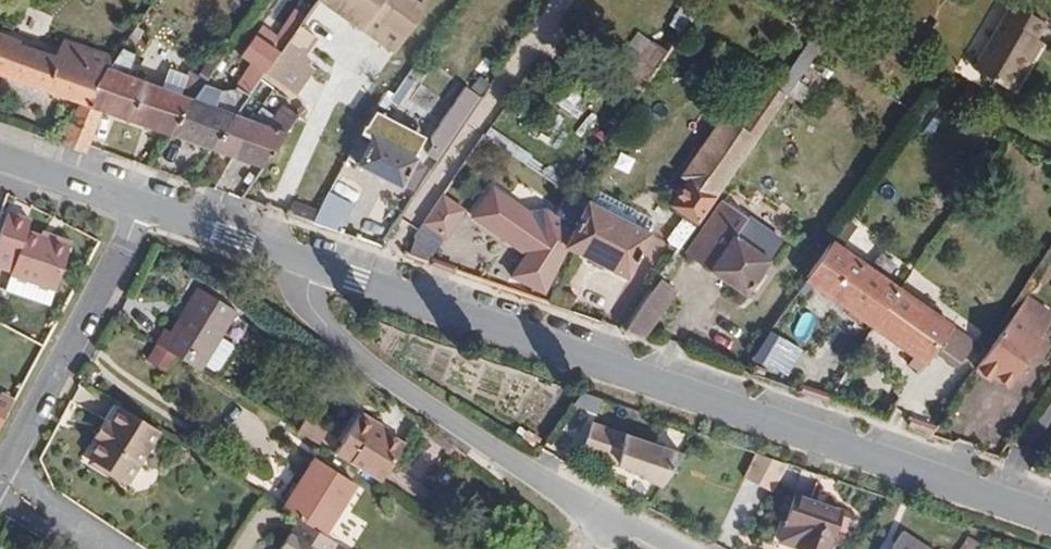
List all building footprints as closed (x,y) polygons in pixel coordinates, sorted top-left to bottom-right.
[(299,21),(310,7),(302,0),(300,0),(282,21),(275,15),(251,46),(258,53),(247,66),(257,74),(259,72),(262,67),(299,21)] [(381,0),(335,0),(363,23),(367,18),(381,0)] [(432,0),(381,0),(367,18),(376,25),(373,30),(395,47),(432,0)] [(1014,0),(998,0),(964,56),(975,62),(1014,0)] [(1042,36),(1040,35),(1049,18),(1020,0),(1014,0),(975,62),(1015,87),(1026,70),(1022,67),(1042,36)] [(646,88),(692,27),(678,16),(632,77),(646,88)] [(307,63),(297,55),(315,34),(299,21),(262,67),(290,89),(305,70),(302,68),(307,63)] [(131,59),(79,38),(70,55),(2,27),(0,31),(0,74),(93,110),(131,59)] [(791,97),(832,43),(821,36),(780,89),(791,97)] [(1050,40),(1042,36),(1022,67),(1026,70),(1015,87),(1020,90),(1050,40)] [(195,98),(147,78),(158,60),(137,52),(131,59),(93,110),(119,120),(179,144),(218,95),(224,88),(210,80),(195,98)] [(739,121),(761,138),(791,97),(780,89),(768,80),(739,121)] [(444,145),(481,94),(465,82),(429,133),(444,145)] [(222,161),(253,122),(265,107),(255,102),(243,118),(232,113),(236,105),(218,95),(179,144),(222,161)] [(416,145),(425,130),(375,102),(361,128),(369,133),(355,157),(400,182),(401,181),(413,188),(428,161),(420,156),(424,149),(416,145)] [(719,196),(761,138),(739,121),(726,112),(681,175),(687,179),(671,202),(700,223),(719,196)] [(277,182),(317,130),(278,114),(270,129),(253,122),(222,161),(277,182)] [(541,222),(546,215),(532,203),(528,208),(492,180),(470,210),(520,249),(541,222)] [(652,213),(592,185),(586,195),(645,225),(652,213)] [(645,225),(586,195),(567,189),(551,209),(568,217),(559,233),(574,242),(629,271),(652,226),(645,225)] [(425,223),(442,237),(466,206),(445,190),(421,220),(425,223)] [(783,241),(719,196),(700,223),(685,245),(749,289),(783,241)] [(320,210),(293,200),(289,208),(315,217),(320,210)] [(70,234),(40,223),(39,229),(24,224),(28,212),(6,204),(0,221),(0,262),(9,266),(8,270),(52,286),(70,234)] [(844,240),(860,215),(852,208),(835,233),(844,240)] [(559,233),(568,217),(551,209),(546,215),(541,222),(559,233)] [(695,228),(682,218),(667,237),(680,247),(695,228)] [(543,291),(574,242),(559,233),(541,222),(520,249),(509,269),(543,291)] [(426,257),(442,237),(425,223),(409,244),(426,257)] [(903,284),(844,240),(835,233),(807,275),(874,326),(888,306),(903,284)] [(52,286),(8,270),(3,285),(50,303),(52,286)] [(644,338),(679,287),(660,274),(625,324),(644,338)] [(955,324),(903,284),(888,306),(874,326),(913,356),(907,366),(917,373),(937,348),(955,324)] [(221,335),(236,309),(196,287),(171,327),(165,324),(155,342),(202,369),(206,363),(221,335)] [(1010,383),(1045,332),(1043,332),(1050,319),(1048,311),(1026,295),(975,366),(992,378),(995,373),(1010,383)] [(959,366),(977,341),(955,324),(937,348),(959,366)] [(217,369),(233,342),(221,335),(206,363),(217,369)] [(788,369),(802,346),(783,335),(781,339),(776,336),(763,359),(788,369)] [(0,395),(0,422),(11,402),(0,395)] [(125,483),(159,427),(119,402),(111,416),(105,413),(92,434),(98,437),(85,459),(94,464),(125,483)] [(406,441),(376,424),(376,418),(360,409),(335,449),(382,477),(406,441)] [(306,434),(314,421),(307,417),(299,430),(306,434)] [(685,454),(593,419),(584,442),(661,485),(685,454)] [(317,441),(326,428),(314,421),(306,434),(317,441)] [(771,490),(784,464),(758,451),(745,478),(771,490)] [(323,531),(352,477),(313,456),(283,506),(296,514),(323,531)] [(845,500),(794,484),(778,540),(808,548),(829,548),(845,500)] [(336,538),(323,531),(296,514),(277,547),(281,548),(330,548),(336,538)] [(901,528),(887,548),(932,548),(901,528)] [(980,542),(967,533),(957,548),(975,548),(980,542)]
